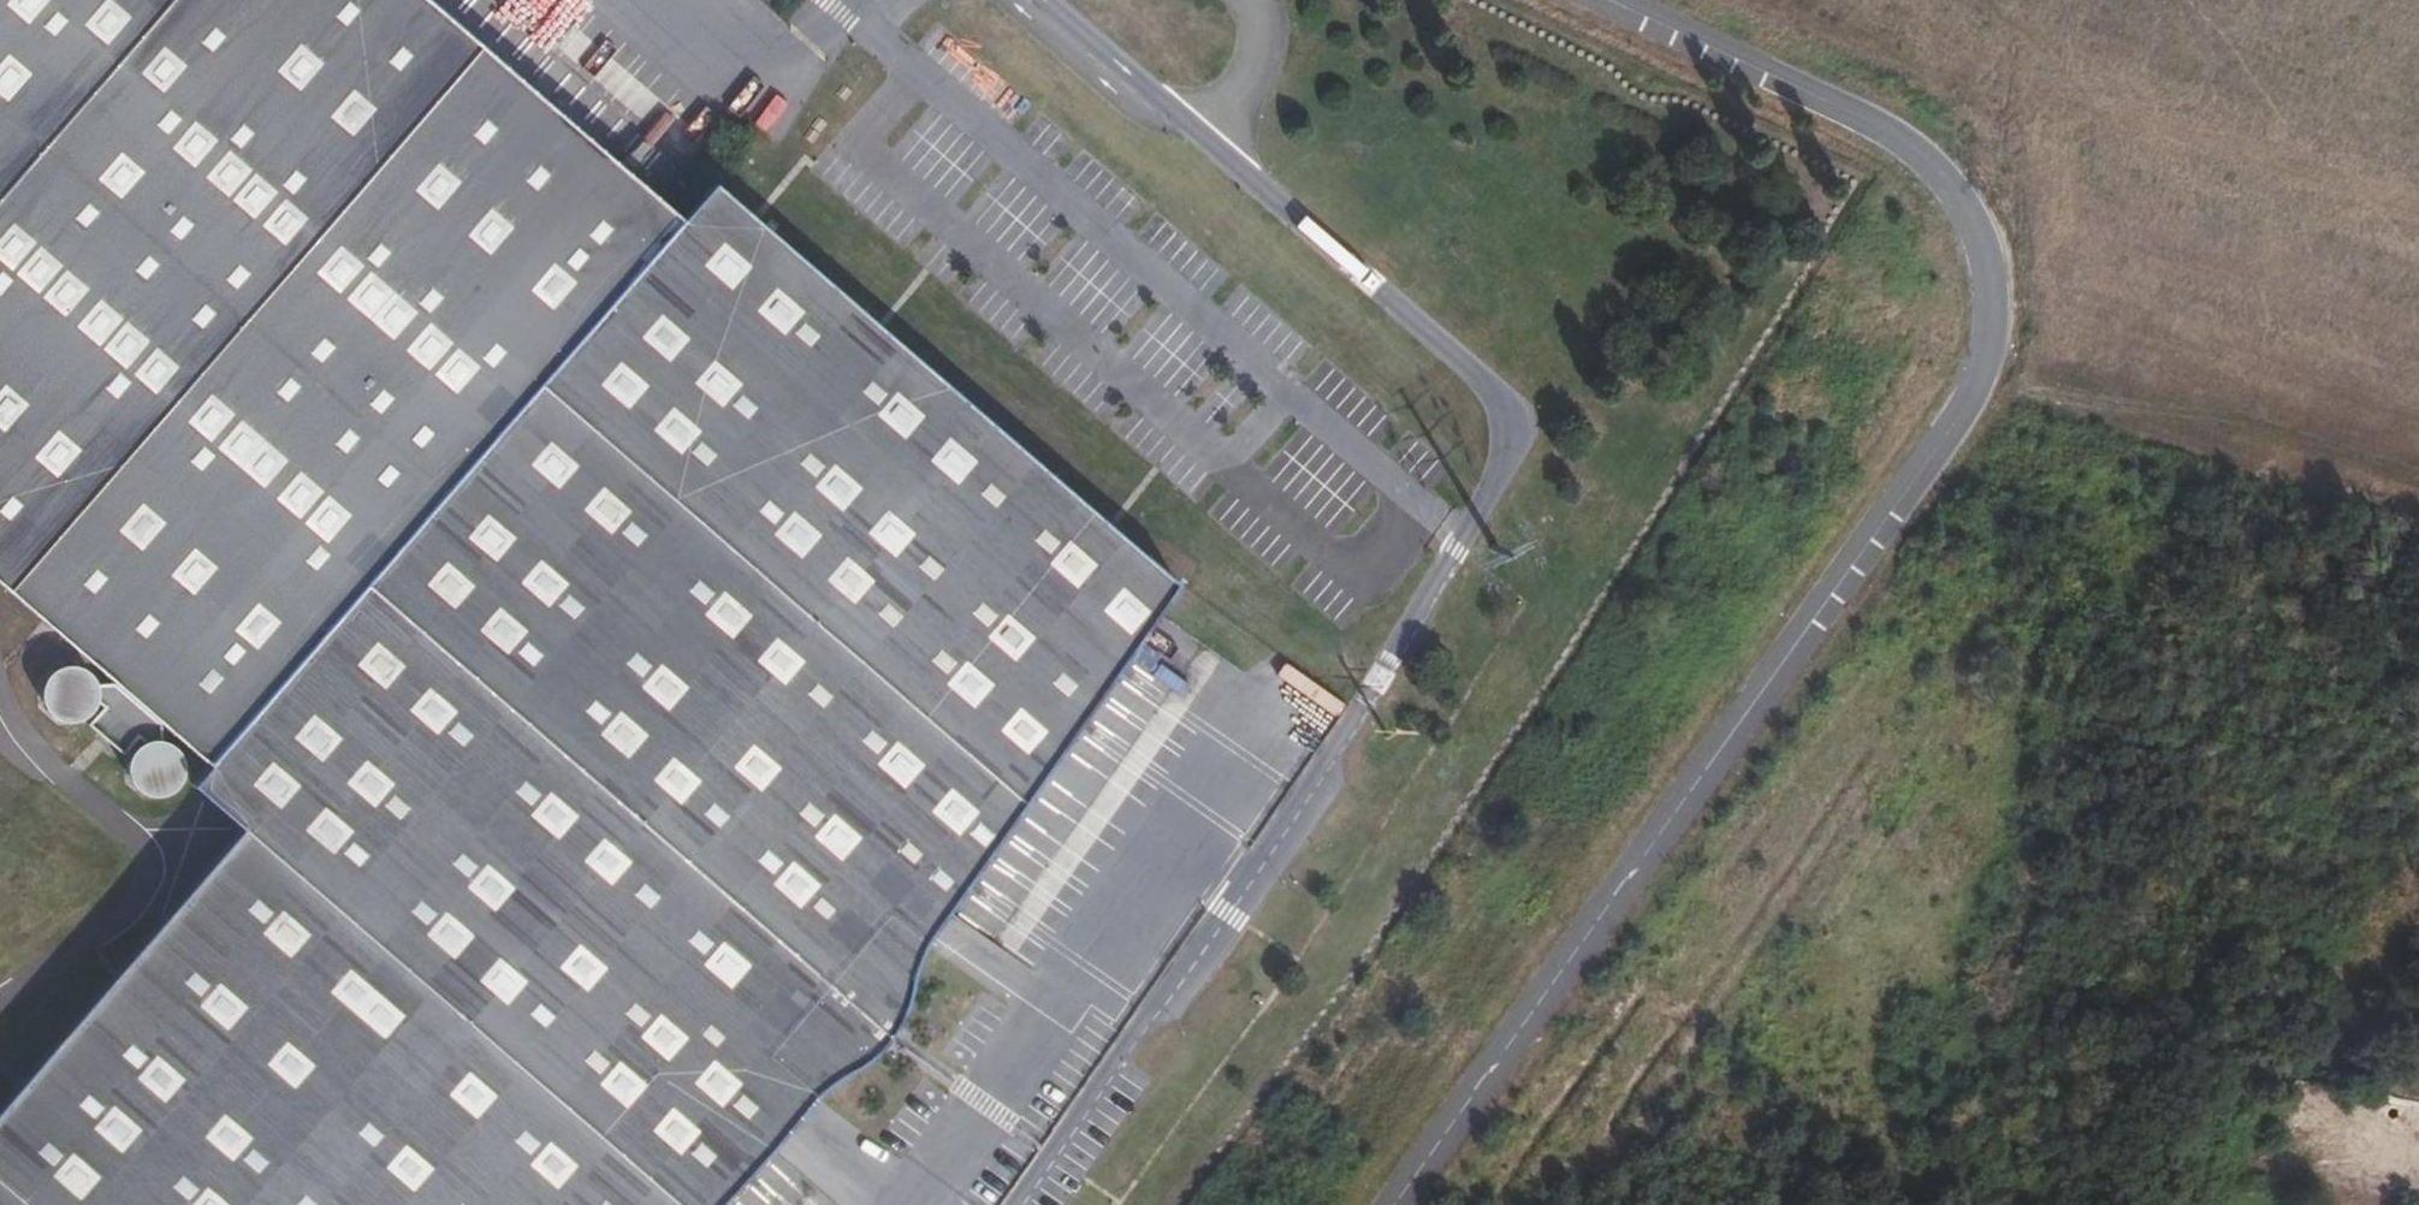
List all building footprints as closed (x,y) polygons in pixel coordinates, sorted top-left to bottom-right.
[(678,224),(422,0),(0,0),(0,590),(110,686),(157,727),(204,767),(678,224)] [(774,1148),(818,1094),(840,1076),(866,1061),(876,1052),(887,1040),(901,1019),(908,1001),(917,965),(926,944),(1179,584),(714,182),(678,224),(204,767),(188,787),(241,833),(0,1112),(0,1204),(722,1204),(774,1148)] [(50,672),(43,679),(39,688),(38,698),(40,705),(43,712),(48,717),(54,722),(63,724),(71,724),(79,721),(86,716),(93,704),(95,698),(94,689),(91,682),(84,674),(77,669),(67,667),(57,668),(50,672)] [(157,727),(110,686),(94,689),(95,698),(93,704),(100,709),(134,740),(141,745),(145,744),(155,744),(157,727)] [(100,709),(85,727),(119,757),(134,740),(100,709)] [(168,795),(172,791),(177,785),(181,777),(180,767),(179,761),(176,755),(170,748),(164,745),(155,744),(145,744),(141,745),(130,754),(125,765),(125,776),(127,783),(134,792),(139,796),(149,800),(160,798),(168,795)] [(2371,1168),(2418,1174),(2418,1121),(2396,1118),(2395,1124),(2378,1122),(2371,1168)]
